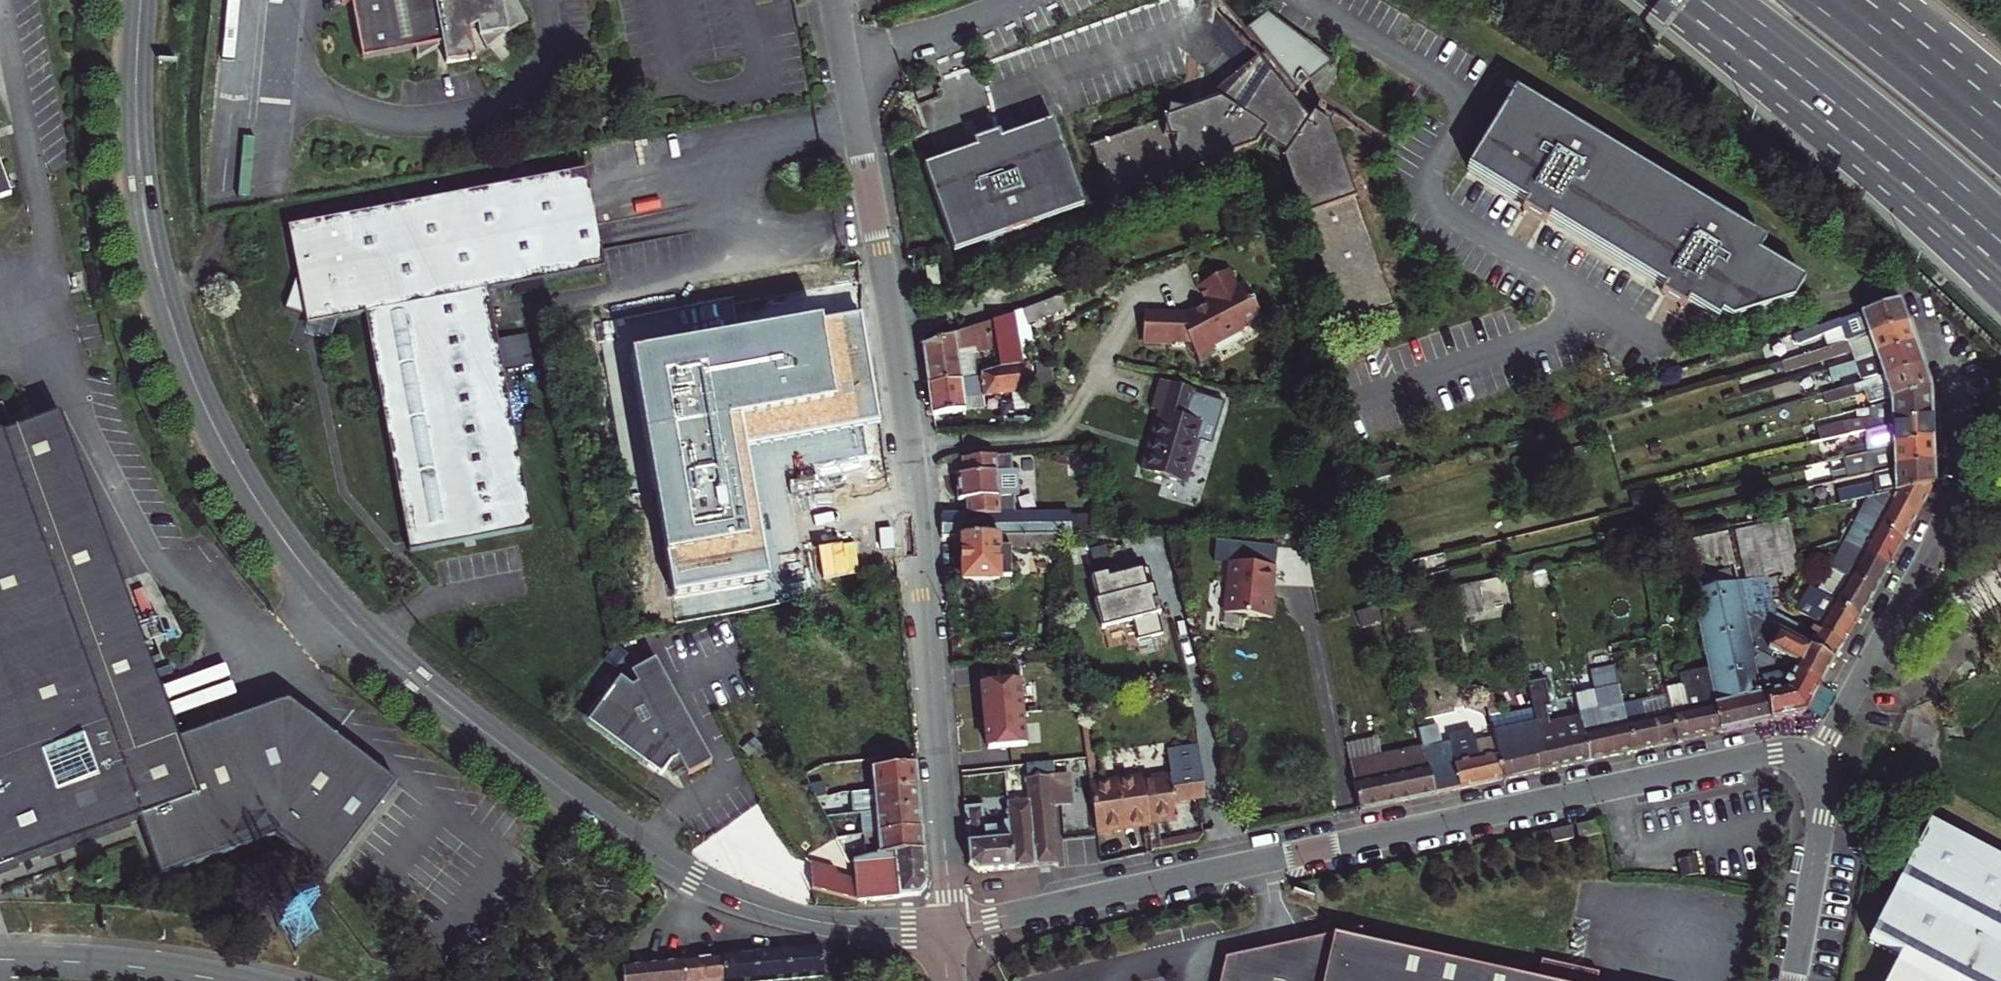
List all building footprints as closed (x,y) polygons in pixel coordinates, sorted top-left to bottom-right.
[(442,48),(462,36),(473,30),(487,52),(509,34),(530,23),(516,0),(341,0),(342,8),(353,7),(362,62),(419,52),(420,60),(442,48)] [(1372,310),(1376,313),(1396,306),(1332,125),(1337,118),(1321,107),(1311,121),(1291,96),(1295,93),(1298,97),(1301,94),(1296,88),(1299,86),(1301,89),(1311,82),(1308,78),(1326,65),(1325,57),(1272,4),(1242,29),(1262,53),(1256,58),(1259,63),(1247,72),(1251,75),(1247,79),(1242,79),(1242,89),(1244,90),(1236,99),(1230,96),(1215,101),(1092,145),(1098,164),(1104,166),(1107,174),(1104,179),(1110,197),(1258,145),(1261,139),(1287,156),(1285,160),(1342,325),(1363,318),(1363,312),(1372,310)] [(462,36),(442,48),(445,54),(466,42),(462,36)] [(466,42),(445,54),(446,64),(475,57),(466,42)] [(1214,99),(1215,101),(1230,96),(1236,99),(1244,90),(1242,89),(1242,79),(1247,79),(1251,75),(1247,72),(1214,99)] [(1523,76),(1472,152),(1529,190),(1553,206),(1663,281),(1686,296),(1715,316),(1719,310),(1731,318),(1792,300),(1804,282),(1751,246),(1759,235),(1731,216),(1726,223),(1703,208),(1708,201),(1602,129),(1597,137),(1575,121),(1579,114),(1523,76)] [(1579,114),(1575,121),(1597,137),(1602,129),(1579,114)] [(976,148),(924,166),(954,252),(1084,207),(1054,121),(1002,139),(976,148)] [(974,142),(976,148),(1002,139),(1000,133),(974,142)] [(14,189),(0,151),(0,194),(14,189)] [(368,304),(405,543),(463,534),(464,540),(475,539),(474,532),(529,524),(504,363),(499,334),(492,285),(608,267),(593,170),(294,216),(302,267),(296,268),(286,292),(303,300),(322,309),(316,323),(331,330),(340,308),(368,304)] [(1529,190),(1525,196),(1537,204),(1549,212),(1553,206),(1529,190)] [(1703,208),(1726,223),(1731,216),(1708,201),(1703,208)] [(934,266),(926,268),(928,279),(927,279),(928,285),(937,283),(934,266)] [(1150,299),(1143,328),(1171,335),(1172,332),(1190,336),(1195,353),(1213,347),(1213,344),(1245,335),(1243,330),(1265,324),(1256,294),(1249,296),(1247,291),(1242,272),(1208,282),(1215,306),(1200,310),(1150,299)] [(1663,281),(1659,287),(1683,302),(1686,296),(1663,281)] [(1015,323),(1064,306),(1060,294),(1013,311),(1015,323)] [(322,309),(303,300),(306,312),(304,317),(316,323),(322,309)] [(1827,348),(1907,324),(1905,319),(1898,302),(1794,334),(1796,342),(1822,334),(1827,348)] [(990,318),(994,346),(998,366),(1022,362),(1015,323),(1013,311),(990,318)] [(879,424),(859,317),(633,354),(674,597),(770,579),(746,448),(879,424)] [(922,342),(928,382),(961,377),(957,350),(974,345),(975,350),(994,346),(990,318),(955,330),(953,333),(922,342)] [(1855,362),(1875,356),(1915,345),(1907,324),(1827,348),(1797,357),(1800,369),(1853,354),(1855,362)] [(529,330),(499,334),(504,363),(533,360),(529,330)] [(1915,345),(1875,356),(1881,377),(1922,366),(1915,345)] [(928,382),(932,413),(965,409),(963,398),(1030,388),(1027,361),(1022,362),(998,366),(979,372),(979,375),(961,377),(928,382)] [(1848,364),(1832,368),(1835,380),(1851,376),(1848,364)] [(1888,397),(1889,401),(1930,391),(1930,385),(1922,366),(1881,377),(1823,393),(1825,403),(1849,397),(1848,394),(1865,389),(1870,402),(1888,397)] [(1148,469),(1191,482),(1203,439),(1216,443),(1229,402),(1195,392),(1196,390),(1161,381),(1154,409),(1164,412),(1148,469)] [(1930,391),(1889,401),(1890,404),(1872,409),(1872,417),(1819,430),(1822,443),(1844,437),(1930,416),(1930,391)] [(143,822),(164,878),(270,839),(336,889),(405,798),(298,716),(190,755),(64,415),(0,438),(0,873),(143,822)] [(1848,459),(1880,451),(1931,439),(1930,416),(1844,437),(1848,459)] [(1838,482),(1873,474),(1932,461),(1931,439),(1880,451),(1879,462),(1836,472),(1838,482)] [(1012,449),(963,453),(963,456),(957,456),(959,498),(965,498),(966,512),(1017,511),(1015,490),(1020,489),(1018,464),(1013,464),(1012,449)] [(1895,490),(1933,481),(1932,461),(1873,474),(1874,482),(1838,490),(1840,502),(1895,490)] [(770,516),(838,504),(840,518),(893,509),(886,467),(765,487),(770,516)] [(1837,482),(1838,490),(1874,482),(1873,474),(1838,482),(1837,482)] [(1916,514),(1933,481),(1895,490),(1890,499),(1916,514)] [(1902,540),(1916,514),(1890,499),(1883,511),(1876,525),(1902,540)] [(1878,508),(1866,501),(1863,507),(1865,508),(1867,505),(1872,508),(1870,511),(1875,514),(1878,508)] [(1867,505),(1865,508),(1864,510),(1869,513),(1870,511),(1872,508),(1867,505)] [(966,512),(942,513),(942,535),(961,534),(1053,532),(1068,532),(1067,510),(1017,511),(966,512)] [(1862,551),(1887,566),(1902,540),(1876,525),(1873,530),(1857,521),(1851,531),(1867,541),(1862,551)] [(1867,541),(1851,531),(1845,541),(1862,551),(1867,541)] [(1053,532),(961,534),(963,579),(997,578),(997,577),(1009,576),(1009,548),(1055,546),(1053,532)] [(1862,551),(1845,541),(1843,545),(1859,555),(1862,551)] [(1862,551),(1859,555),(1853,566),(1837,556),(1830,568),(1846,578),(1848,575),(1873,590),(1887,566),(1862,551)] [(1271,563),(1227,559),(1221,610),(1268,615),(1271,591),(1268,591),(1271,563)] [(1141,560),(1092,573),(1098,595),(1095,596),(1102,624),(1133,617),(1137,636),(1163,630),(1158,610),(1160,610),(1149,563),(1142,565),(1141,560)] [(1828,600),(1832,602),(1858,617),(1873,590),(1848,575),(1846,578),(1830,568),(1818,587),(1815,592),(1828,600)] [(1492,610),(1507,607),(1501,577),(1447,589),(1454,622),(1493,613),(1492,610)] [(1707,668),(1719,729),(1768,719),(1762,691),(1760,691),(1755,664),(1742,667),(1739,653),(1740,653),(1740,648),(1739,643),(1752,641),(1751,637),(1746,612),(1740,586),(1692,596),(1707,668)] [(1828,600),(1815,592),(1812,597),(1825,605),(1828,600)] [(1832,602),(1817,628),(1843,643),(1858,617),(1832,602)] [(1791,612),(1796,615),(1800,609),(1795,605),(1791,612)] [(1762,607),(1756,618),(1769,625),(1775,614),(1762,607)] [(1751,637),(1760,643),(1770,626),(1769,625),(1756,618),(1746,612),(1751,637)] [(1796,626),(1775,614),(1769,625),(1770,626),(1832,662),(1843,643),(1817,628),(1814,632),(1802,626),(1796,626)] [(1620,687),(1626,721),(1645,718),(1629,625),(1611,628),(1620,687)] [(1760,643),(1781,656),(1794,663),(1790,670),(1818,686),(1832,662),(1770,626),(1760,643)] [(1762,691),(1768,719),(1804,711),(1818,686),(1790,670),(1777,663),(1754,653),(1753,646),(1740,648),(1740,653),(1739,653),(1742,667),(1755,664),(1760,691),(1762,691)] [(1781,656),(1777,663),(1790,670),(1794,663),(1781,656)] [(623,682),(592,722),(664,776),(670,767),(677,776),(685,772),(689,779),(714,766),(658,663),(633,676),(640,687),(634,690),(623,682)] [(1676,739),(1719,729),(1707,668),(1677,674),(1679,683),(1666,685),(1671,713),(1676,739)] [(983,703),(986,732),(988,732),(989,750),(1028,746),(1022,681),(983,684),(985,702),(983,703)] [(1587,758),(1631,748),(1626,721),(1620,687),(1595,691),(1598,709),(1580,713),(1580,716),(1583,732),(1581,733),(1587,758)] [(1502,776),(1544,767),(1539,741),(1542,741),(1539,724),(1537,725),(1533,707),(1490,716),(1493,732),(1502,776)] [(1626,721),(1631,748),(1676,739),(1671,713),(1645,718),(1626,721)] [(1587,758),(1581,733),(1583,732),(1580,716),(1539,724),(1542,741),(1539,741),(1544,767),(1587,758)] [(1502,776),(1493,732),(1471,737),(1471,734),(1454,737),(1455,742),(1464,740),(1465,746),(1457,748),(1460,759),(1454,760),(1460,785),(1502,776)] [(1360,807),(1397,799),(1390,774),(1393,773),(1390,756),(1389,752),(1384,736),(1347,744),(1360,807)] [(1441,743),(1422,747),(1434,791),(1460,785),(1454,760),(1460,759),(1457,748),(1465,746),(1464,740),(1455,742),(1454,737),(1440,740),(1441,743)] [(1090,788),(1095,829),(1174,817),(1172,801),(1197,797),(1196,792),(1201,780),(1201,779),(1201,777),(1193,772),(1199,762),(1197,751),(1196,745),(1165,749),(1169,775),(1120,783),(1119,780),(1114,780),(1115,784),(1094,787),(1090,788)] [(1390,774),(1397,799),(1434,791),(1422,747),(1422,745),(1389,752),(1390,756),(1393,773),(1390,774)] [(1036,778),(1054,776),(1053,762),(1035,764),(1036,778)] [(870,769),(873,791),(916,787),(914,764),(870,769)] [(1070,805),(1067,775),(1054,776),(1036,778),(1026,779),(1027,802),(1007,804),(1009,821),(1004,822),(1005,828),(986,829),(984,806),(965,807),(970,865),(978,872),(1057,863),(1051,807),(1070,805)] [(916,787),(873,791),(850,794),(852,814),(854,814),(874,812),(919,809),(916,787)] [(876,827),(877,834),(920,829),(919,809),(874,812),(854,814),(855,828),(876,827)] [(1602,819),(1577,824),(1580,837),(1604,831),(1602,819)] [(1928,824),(1870,939),(1901,955),(1888,980),(2000,980),(2000,862),(1928,824)] [(1558,841),(1574,837),(1572,825),(1556,829),(1558,841)] [(865,857),(922,851),(920,829),(877,834),(876,834),(863,836),(865,857)] [(862,857),(854,862),(855,880),(838,874),(834,868),(811,863),(811,888),(857,901),(919,895),(926,885),(922,851),(865,857),(862,857)] [(1299,928),(1227,944),(1218,980),(1322,980),(1332,935),(1299,928)] [(1366,943),(1367,939),(1361,937),(1360,942),(1332,935),(1322,980),(1533,980),(1366,943)] [(724,980),(768,980),(823,976),(821,946),(723,955),(724,980)] [(723,955),(684,958),(686,980),(724,980),(723,955)] [(641,980),(686,980),(684,958),(639,962),(641,980)] [(1598,973),(1540,960),(1536,980),(1596,980),(1598,973)] [(639,962),(624,964),(625,980),(641,980),(639,962)]
